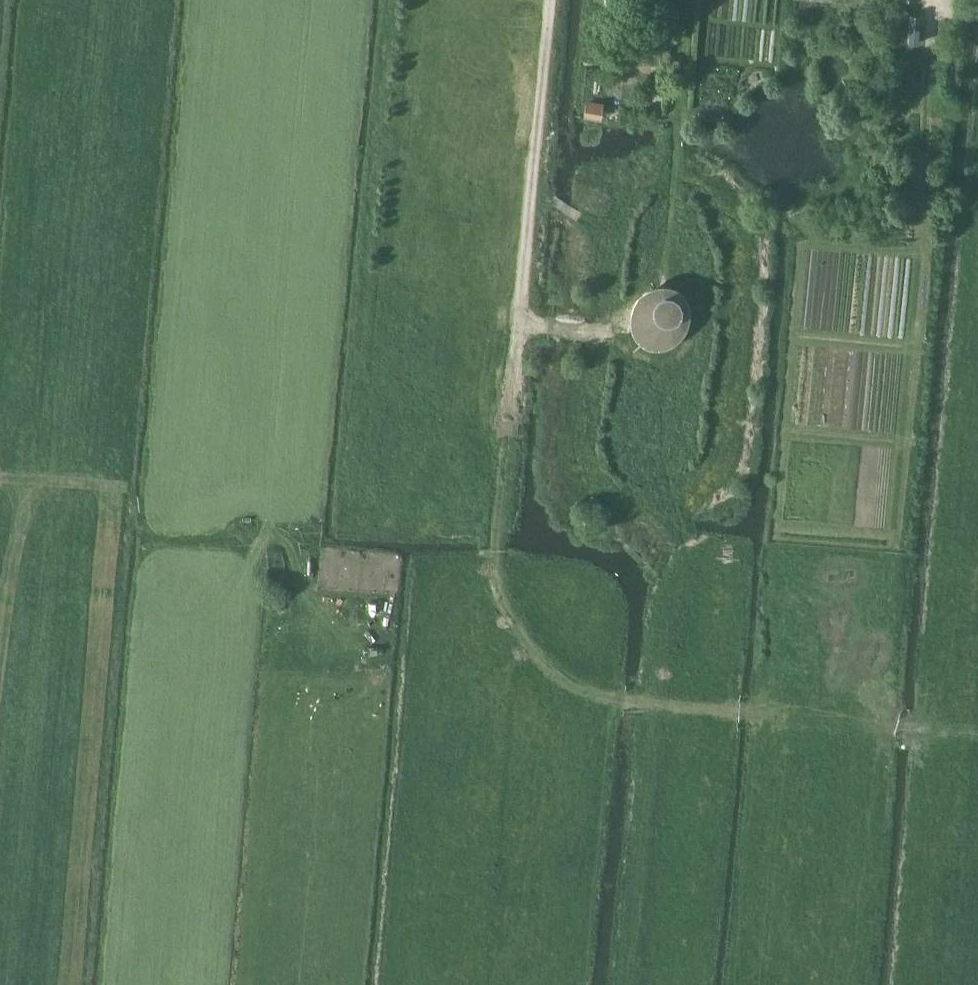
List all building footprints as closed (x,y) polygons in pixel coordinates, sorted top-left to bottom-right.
[(587,100),(585,114),(601,117),(603,103),(587,100)]
